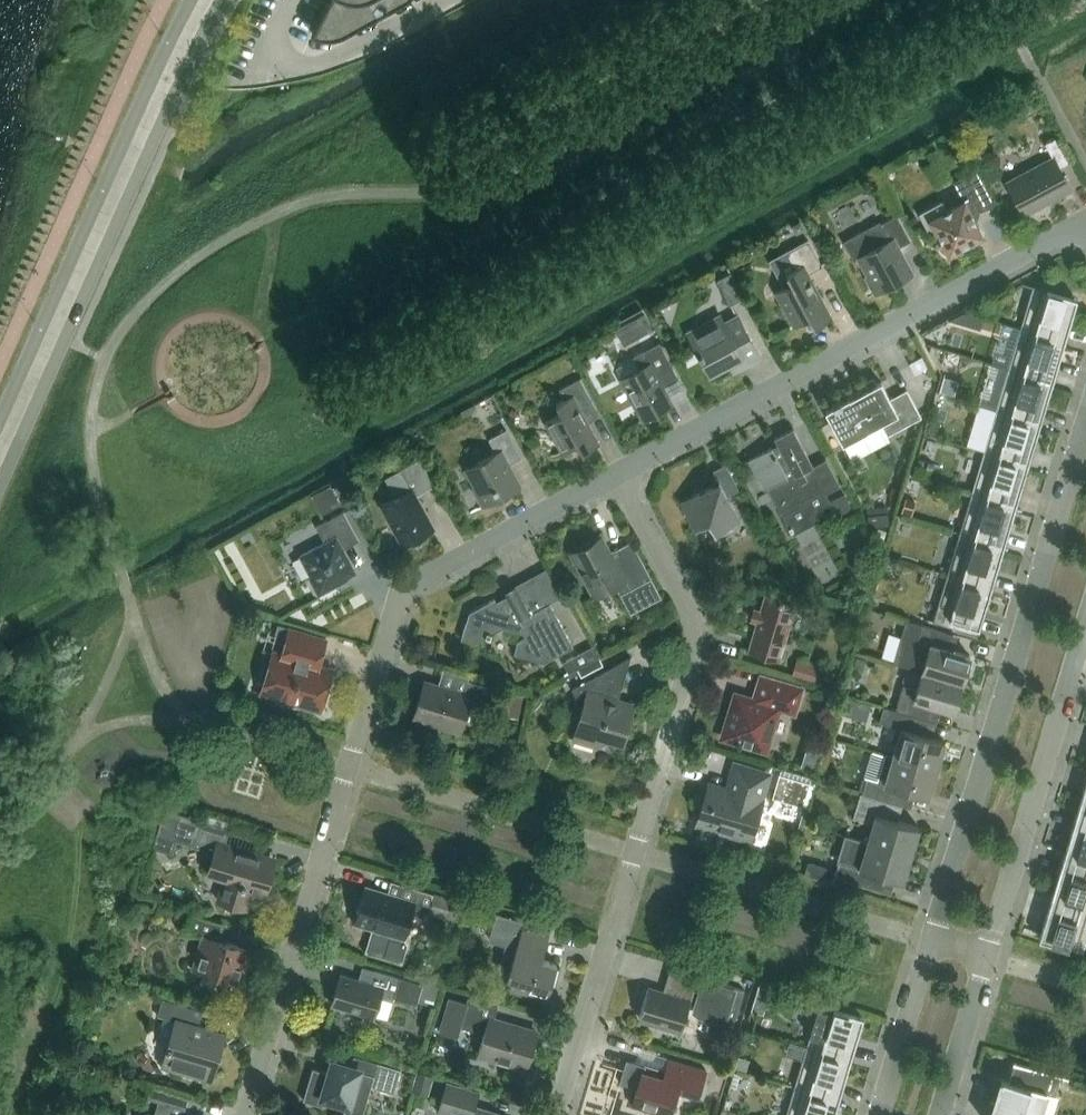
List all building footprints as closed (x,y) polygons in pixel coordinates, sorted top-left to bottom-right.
[(405,0),(328,0),(323,9),(319,18),(314,27),(312,32),(312,33),(318,36),(321,36),(325,37),(328,37),(331,37),(335,36),(338,36),(341,35),(344,33),(405,0)] [(1025,96),(1021,106),(1036,112),(1040,101),(1025,96)] [(1024,214),(1070,189),(1059,167),(1070,161),(1057,136),(1045,143),(1052,157),(1007,182),(1024,214)] [(930,236),(936,233),(948,254),(983,235),(971,214),(991,203),(975,171),(953,183),(963,201),(947,210),(942,200),(918,213),(930,236)] [(897,215),(880,224),(879,222),(843,242),(853,260),(857,257),(867,275),(865,276),(874,294),(913,273),(899,247),(911,240),(897,215)] [(800,221),(792,226),(795,231),(800,232),(805,229),(800,221)] [(814,327),(832,317),(808,273),(822,266),(808,240),(785,252),(794,269),(786,273),(791,283),(775,292),(793,326),(809,317),(814,327)] [(745,298),(731,273),(718,280),(732,305),(745,298)] [(1034,338),(1062,346),(1076,298),(1024,283),(1024,284),(1032,287),(1020,327),(1036,332),(1034,338)] [(966,312),(951,319),(980,328),(984,317),(966,312)] [(653,337),(658,334),(646,313),(615,330),(624,346),(651,332),(653,337)] [(743,365),(760,356),(738,315),(725,323),(721,315),(687,333),(709,373),(735,359),(738,364),(743,365)] [(1036,332),(1020,327),(1008,368),(1023,373),(1022,379),(1050,387),(1062,346),(1034,338),(1036,332)] [(657,376),(673,368),(659,342),(633,357),(639,368),(621,378),(643,420),(672,404),(657,376)] [(922,357),(910,363),(915,373),(927,367),(922,357)] [(1023,373),(1008,368),(996,409),(1011,414),(1010,420),(1038,428),(1050,387),(1022,379),(1023,373)] [(955,395),(959,380),(944,377),(941,391),(955,395)] [(582,452),(600,443),(583,412),(595,405),(580,378),(559,389),(564,399),(556,403),(561,413),(545,421),(561,451),(577,443),(582,452)] [(826,411),(843,443),(853,462),(893,441),(889,434),(921,417),(906,389),(889,398),(880,381),(868,388),(867,386),(832,404),(833,407),(826,411)] [(996,409),(983,450),(999,455),(997,461),(1026,469),(1038,428),(1010,420),(1011,414),(996,409)] [(930,423),(928,431),(936,434),(939,426),(930,423)] [(768,487),(782,515),(794,537),(828,518),(823,508),(834,502),(828,491),(840,485),(826,459),(813,465),(793,428),(774,438),(779,446),(773,449),(771,447),(748,459),(764,489),(768,487)] [(510,464),(522,457),(506,429),(488,438),(496,452),(465,469),(474,486),(472,487),(483,506),(521,485),(510,464)] [(1014,511),(1026,469),(997,461),(999,455),(983,450),(971,491),(987,496),(985,502),(1014,511)] [(415,496),(435,485),(420,458),(400,469),(410,488),(382,504),(404,544),(432,528),(415,496)] [(927,461),(918,459),(916,465),(925,468),(927,461)] [(715,533),(740,519),(727,495),(739,489),(725,464),(713,470),(719,481),(681,502),(695,527),(708,520),(715,533)] [(331,485),(312,495),(322,513),(340,503),(331,485)] [(1001,551),(1014,511),(985,502),(987,496),(971,491),(959,532),(975,537),(973,543),(1001,551)] [(845,494),(834,499),(842,514),(853,508),(845,494)] [(915,501),(907,498),(903,512),(911,514),(915,501)] [(344,548),(359,540),(343,511),(316,525),(325,541),(300,555),(311,575),(309,577),(319,595),(336,585),(335,583),(356,572),(344,548)] [(888,513),(868,515),(869,527),(889,525),(888,513)] [(989,593),(1001,551),(973,543),(975,537),(959,532),(947,573),(962,578),(961,584),(989,593)] [(631,613),(661,596),(634,545),(612,557),(601,537),(572,553),(595,597),(616,586),(631,613)] [(977,634),(989,593),(961,584),(962,578),(947,573),(933,620),(924,618),(924,619),(977,634)] [(544,662),(573,646),(537,579),(496,601),(495,598),(469,612),(462,637),(477,642),(504,627),(523,632),(526,638),(518,642),(515,653),(544,662)] [(748,650),(779,659),(796,603),(765,594),(760,610),(754,608),(751,619),(757,621),(748,650)] [(949,633),(921,624),(909,621),(896,664),(921,671),(962,683),(970,655),(945,648),(949,633)] [(320,710),(333,668),(319,663),(326,638),(278,623),(274,634),(286,638),(282,652),(273,650),(260,692),(320,710)] [(599,657),(593,646),(563,662),(569,674),(599,657)] [(622,743),(634,704),(618,699),(631,656),(572,689),(583,709),(577,729),(588,732),(595,745),(607,738),(622,743)] [(857,657),(854,667),(863,669),(866,660),(857,657)] [(797,661),(793,674),(815,681),(818,668),(797,661)] [(896,709),(925,718),(930,704),(953,711),(962,683),(921,671),(916,689),(903,685),(896,709)] [(736,694),(723,737),(765,749),(781,699),(797,704),(803,687),(768,677),(763,694),(766,695),(764,703),(736,694)] [(487,710),(494,688),(468,680),(464,693),(426,681),(415,717),(461,731),(469,705),(487,710)] [(843,697),(839,712),(852,716),(857,701),(843,697)] [(912,715),(925,718),(896,709),(895,710),(884,706),(879,722),(895,726),(891,740),(897,742),(893,755),(936,768),(944,741),(908,730),(912,715)] [(862,793),(894,802),(895,803),(900,788),(928,796),(936,768),(893,755),(889,769),(883,767),(878,781),(867,778),(862,793)] [(751,838),(762,800),(760,799),(767,774),(735,764),(728,790),(709,784),(697,823),(751,838)] [(779,775),(774,793),(803,801),(808,784),(779,775)] [(1078,809),(1085,811),(1085,781),(1078,809)] [(889,817),(894,802),(862,793),(860,792),(853,817),(873,823),(867,841),(911,854),(919,826),(889,817)] [(230,828),(202,819),(167,809),(155,848),(173,854),(177,840),(201,847),(202,843),(215,847),(208,872),(225,877),(218,900),(246,908),(250,897),(257,893),(265,895),(277,856),(226,841),(230,828)] [(1078,809),(1065,850),(1085,856),(1085,811),(1078,809)] [(867,841),(844,834),(844,835),(846,836),(834,876),(886,892),(887,891),(886,890),(890,878),(903,881),(911,854),(867,841)] [(1080,905),(1085,907),(1085,856),(1065,850),(1053,891),(1081,899),(1080,905)] [(809,861),(805,873),(823,878),(826,867),(809,861)] [(428,912),(434,893),(417,888),(413,901),(366,887),(360,908),(358,907),(357,912),(359,913),(356,922),(372,927),(365,952),(402,963),(408,944),(404,937),(411,913),(426,918),(428,912)] [(1039,938),(1085,953),(1085,952),(1083,951),(1085,940),(1085,907),(1080,905),(1081,899),(1053,891),(1039,938)] [(464,902),(434,893),(428,912),(458,921),(464,902)] [(240,981),(249,948),(218,939),(223,923),(190,913),(185,930),(204,935),(195,966),(188,964),(188,965),(233,979),(231,987),(232,987),(234,979),(240,981)] [(544,1005),(557,963),(541,959),(550,928),(524,920),(506,985),(545,997),(543,1004),(544,1005)] [(875,942),(863,938),(859,951),(872,955),(875,942)] [(466,981),(468,974),(466,969),(460,966),(456,978),(466,981)] [(726,1022),(730,1021),(731,1017),(737,1019),(746,990),(670,967),(663,993),(648,989),(639,1017),(682,1029),(689,1006),(697,1009),(696,1011),(698,1013),(701,1015),(704,1017),(707,1019),(710,1020),(713,1021),(716,1022),(720,1022),(723,1022),(726,1022)] [(393,1001),(394,996),(418,1003),(419,1000),(424,984),(374,969),(370,982),(341,974),(332,1004),(374,1016),(380,997),(393,1001)] [(424,984),(419,1000),(435,1005),(441,985),(425,980),(424,984)] [(774,1010),(779,985),(764,982),(760,1008),(774,1010)] [(468,996),(466,1003),(450,999),(440,1034),(460,1040),(463,1027),(484,1033),(479,1052),(528,1067),(528,1065),(526,1065),(536,1034),(537,1034),(537,1033),(494,1020),(498,1005),(468,996)] [(210,1080),(224,1032),(199,1025),(203,1010),(162,998),(158,1014),(179,1020),(172,1044),(169,1043),(162,1065),(210,1080)] [(848,1064),(863,1016),(810,1000),(810,1001),(819,1004),(806,1045),(822,1049),(820,1055),(848,1064)] [(822,1049),(806,1045),(794,1086),(810,1090),(808,1096),(836,1105),(848,1064),(820,1055),(822,1049)] [(377,1062),(357,1056),(353,1058),(350,1068),(334,1063),(331,1073),(313,1067),(303,1099),(323,1105),(326,1095),(347,1101),(344,1111),(357,1114),(363,1114),(371,1086),(394,1093),(401,1069),(377,1062)] [(706,1069),(669,1058),(664,1077),(644,1071),(645,1065),(627,1059),(620,1082),(637,1087),(632,1104),(652,1110),(652,1113),(659,1114),(670,1114),(680,1082),(701,1088),(706,1069)] [(1002,1078),(995,1101),(1039,1114),(1047,1087),(1054,1089),(1058,1074),(1014,1061),(1009,1080),(1002,1078)] [(418,1072),(413,1089),(426,1093),(431,1076),(418,1072)] [(474,1108),(479,1092),(447,1083),(439,1110),(455,1114),(499,1114),(474,1108)] [(794,1086),(785,1114),(833,1114),(836,1105),(808,1096),(810,1090),(794,1086)] [(188,1098),(162,1090),(155,1111),(151,1114),(183,1114),(188,1098)] [(995,1101),(991,1114),(1040,1114),(1039,1114),(995,1101)]
